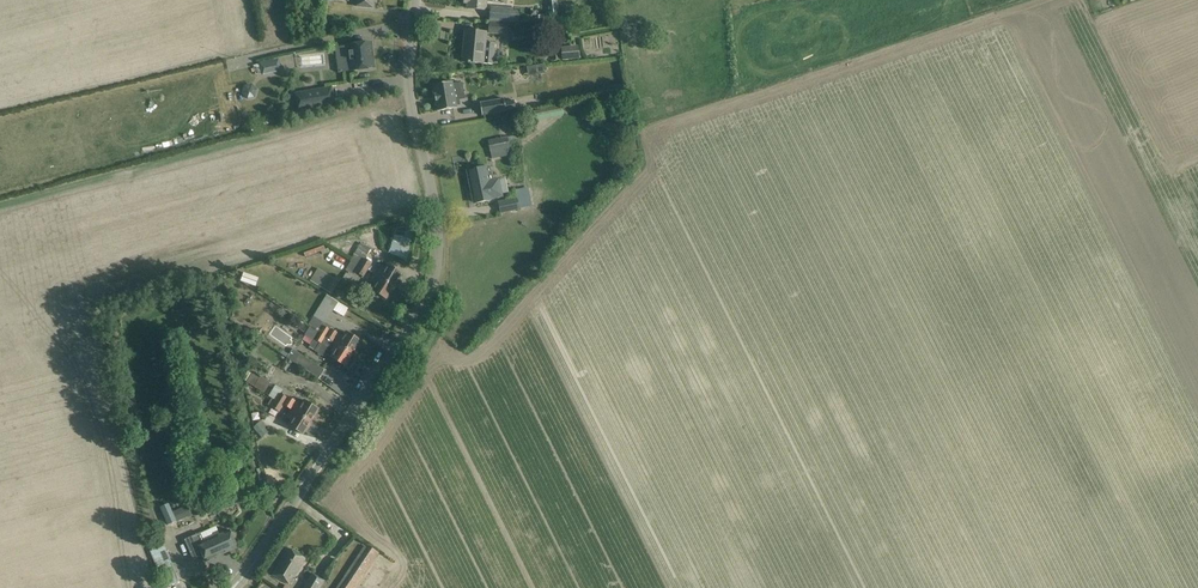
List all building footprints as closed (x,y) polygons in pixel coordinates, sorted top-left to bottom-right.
[(465,3),(468,3),(468,8),(485,10),(486,2),(493,3),(493,0),(465,0),(465,3)] [(491,7),(490,20),(509,22),(510,9),(491,7)] [(508,24),(489,22),(488,34),(507,36),(508,24)] [(484,32),(465,31),(462,62),(468,62),(468,63),(470,64),(470,63),(493,65),(495,43),(484,42),(484,32)] [(370,42),(349,45),(352,71),(374,68),(370,42)] [(580,59),(579,46),(561,47),(562,60),(580,59)] [(278,61),(261,65),(263,75),(281,70),(278,61)] [(535,66),(537,75),(545,73),(544,64),(535,66)] [(457,107),(453,82),(433,85),(433,86),(435,95),(434,95),(436,102),(437,111),(457,108),(457,107)] [(255,96),(252,86),(244,88),(247,98),(255,96)] [(333,103),(331,89),(295,95),(298,109),(333,103)] [(504,102),(503,99),(480,103),(481,114),(515,108),(514,100),(504,102)] [(562,112),(561,106),(533,112),(534,117),(562,112)] [(518,146),(516,136),(508,138),(507,136),(488,140),(491,159),(510,155),(509,148),(518,146)] [(488,180),(486,167),(467,171),(471,189),(473,188),(476,203),(503,197),(499,178),(488,180)] [(529,207),(525,188),(516,190),(517,198),(498,202),(500,214),(520,210),(519,209),(529,207)] [(400,257),(407,259),(413,227),(406,226),(400,257)] [(356,228),(326,237),(328,244),(358,235),(356,228)] [(325,250),(323,245),(304,252),(306,257),(321,252),(322,255),(330,253),(328,249),(325,250)] [(372,264),(365,259),(361,266),(368,270),(372,264)] [(531,259),(524,267),(530,273),(537,265),(531,259)] [(366,272),(351,263),(346,271),(354,276),(356,273),(363,278),(366,272)] [(378,265),(373,274),(394,286),(402,273),(387,264),(384,269),(378,265)] [(338,281),(336,280),(334,279),(318,269),(310,281),(332,294),(336,287),(338,281)] [(259,278),(244,272),(240,281),(256,287),(259,278)] [(394,286),(373,274),(368,282),(374,286),(371,290),(386,299),(394,286)] [(327,295),(321,304),(333,311),(339,302),(327,295)] [(313,317),(308,325),(310,326),(319,332),(338,344),(353,353),(361,341),(350,334),(346,331),(343,336),(337,332),(337,333),(331,329),(330,330),(324,326),(325,324),(313,317)] [(310,327),(306,334),(314,339),(319,332),(310,326),(310,327)] [(314,339),(309,347),(324,357),(326,354),(336,360),(332,366),(341,371),(344,366),(345,366),(353,353),(338,344),(319,332),(314,339)] [(257,338),(253,344),(258,347),(262,341),(257,338)] [(293,349),(289,354),(287,358),(319,379),(325,370),(293,349)] [(192,366),(191,356),(182,358),(183,368),(192,366)] [(258,378),(252,374),(246,382),(253,386),(264,393),(271,383),(259,376),(258,378)] [(283,390),(275,386),(269,396),(311,422),(319,409),(304,400),(301,404),(295,400),(294,401),(288,397),(287,398),(281,393),(283,390)] [(283,406),(271,398),(267,405),(279,412),(283,406)] [(310,422),(289,409),(285,417),(291,421),(288,425),(303,434),(310,422)] [(254,428),(261,438),(268,432),(260,423),(254,428)] [(188,505),(172,512),(176,522),(192,515),(188,505)] [(237,547),(230,530),(203,541),(200,533),(184,540),(193,560),(203,556),(205,561),(237,547)] [(180,581),(164,545),(151,551),(166,587),(180,581)] [(369,547),(341,587),(355,587),(373,561),(378,553),(369,547)] [(305,558),(289,548),(273,575),(288,584),(298,566),(300,567),(305,558)] [(312,573),(303,587),(320,587),(324,581),(312,573)]
